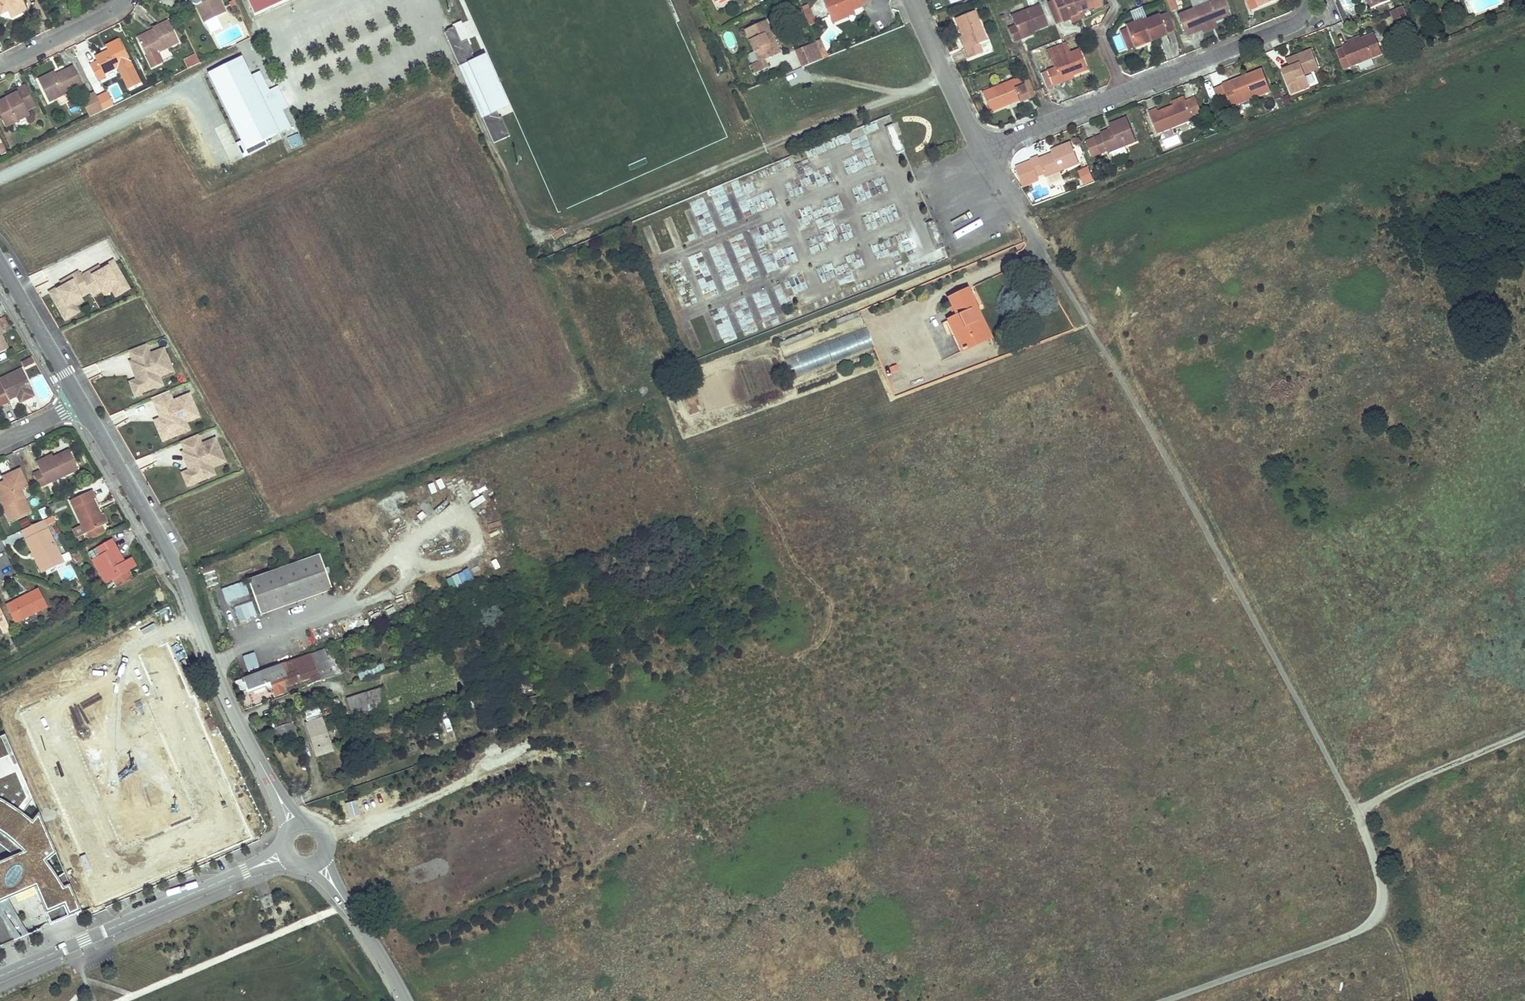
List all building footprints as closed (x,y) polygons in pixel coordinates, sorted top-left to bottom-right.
[(4,10),(7,9),(9,12),(12,18),(27,11),(22,1),(24,0),(0,0),(0,4),(4,10)] [(203,3),(198,5),(206,22),(227,12),(221,0),(202,0),(203,3)] [(256,14),(288,0),(249,0),(256,14)] [(831,20),(853,11),(863,8),(861,4),(872,0),(822,0),(831,20)] [(1058,10),(1063,22),(1069,19),(1071,17),(1081,13),(1093,7),(1094,10),(1103,6),(1101,0),(1054,0),(1058,10)] [(1171,11),(1178,8),(1175,0),(1167,0),(1171,11)] [(1195,8),(1179,14),(1188,35),(1195,32),(1203,29),(1202,26),(1214,21),(1230,15),(1224,0),(1215,0),(1208,3),(1195,8)] [(1195,8),(1208,3),(1207,0),(1191,0),(1195,8)] [(1246,0),(1250,11),(1278,0),(1247,0),(1246,0)] [(1369,9),(1389,1),(1389,0),(1366,0),(1369,9)] [(2,16),(9,12),(7,9),(4,10),(0,4),(0,12),(2,16)] [(1040,5),(1012,16),(1015,24),(1009,27),(1015,41),(1022,38),(1021,35),(1035,30),(1048,25),(1040,5)] [(1403,5),(1391,10),(1395,19),(1406,14),(1403,5)] [(1131,11),(1135,22),(1144,18),(1145,21),(1147,20),(1142,7),(1131,11)] [(807,8),(803,9),(809,24),(814,22),(807,8)] [(797,29),(806,25),(799,9),(790,13),(797,29)] [(974,10),(955,18),(962,37),(967,49),(965,50),(968,57),(981,52),(978,43),(986,40),(974,10)] [(1060,23),(1063,22),(1058,10),(1055,11),(1060,23)] [(832,24),(855,15),(853,11),(831,20),(832,24)] [(1135,22),(1127,25),(1129,29),(1134,43),(1151,36),(1152,40),(1166,34),(1166,33),(1177,29),(1170,12),(1159,16),(1159,15),(1147,20),(1145,21),(1144,18),(1135,22)] [(1081,13),(1071,17),(1069,19),(1071,24),(1083,19),(1081,13)] [(158,53),(180,42),(169,20),(154,27),(154,29),(157,33),(140,41),(148,58),(153,68),(164,63),(158,53)] [(767,21),(745,30),(759,62),(753,65),(756,72),(768,67),(765,59),(772,56),(769,49),(772,48),(766,34),(772,32),(767,21)] [(1214,21),(1202,26),(1203,29),(1204,32),(1217,27),(1214,21)] [(447,31),(458,65),(475,60),(463,25),(447,31)] [(154,29),(137,37),(140,41),(157,33),(154,29)] [(1122,31),(1129,49),(1136,46),(1134,43),(1129,29),(1122,31)] [(1035,30),(1021,35),(1022,38),(1036,33),(1035,30)] [(772,32),(766,34),(772,48),(769,49),(772,56),(781,52),(772,32)] [(1344,46),(1344,48),(1336,51),(1343,69),(1383,54),(1383,53),(1375,34),(1362,39),(1350,44),(1344,46)] [(1151,36),(1134,43),(1136,46),(1152,40),(1151,36)] [(821,38),(816,40),(817,41),(820,49),(825,47),(821,38)] [(119,39),(106,45),(109,51),(96,57),(98,62),(91,66),(98,81),(106,77),(104,74),(121,65),(130,61),(119,39)] [(799,49),(805,65),(823,58),(822,54),(820,49),(817,41),(799,49)] [(1053,59),(1070,52),(1067,44),(1050,51),(1053,59)] [(1053,59),(1052,59),(1055,67),(1042,72),(1048,87),(1053,85),(1062,82),(1061,79),(1073,75),(1087,69),(1088,69),(1080,48),(1070,52),(1053,59)] [(1313,50),(1292,58),(1296,66),(1292,68),(1284,71),(1293,94),(1311,87),(1306,74),(1320,68),(1313,50)] [(188,69),(200,63),(196,53),(183,59),(188,69)] [(242,56),(207,73),(245,150),(288,130),(260,71),(251,75),(242,56)] [(511,111),(488,56),(460,68),(492,145),(511,137),(501,115),(511,111)] [(121,65),(104,74),(106,77),(123,69),(121,65)] [(55,72),(38,80),(49,101),(82,86),(73,67),(57,75),(55,72)] [(1264,70),(1215,88),(1221,104),(1230,101),(1234,113),(1241,111),(1239,104),(1272,91),(1264,70)] [(1021,103),(1036,97),(1028,75),(983,93),(991,112),(1009,105),(1009,103),(1019,98),(1020,101),(1021,103)] [(745,83),(747,88),(754,85),(752,80),(745,83)] [(25,85),(6,95),(7,98),(26,89),(25,85)] [(0,102),(0,106),(2,111),(0,112),(0,113),(3,120),(6,118),(10,125),(29,115),(27,111),(25,108),(34,104),(26,89),(7,98),(0,102)] [(101,104),(95,92),(81,99),(90,117),(94,115),(91,109),(101,104)] [(1185,97),(1172,102),(1174,105),(1181,102),(1186,100),(1185,97)] [(1181,102),(1189,122),(1203,117),(1195,97),(1186,100),(1181,102)] [(111,100),(101,104),(104,110),(113,105),(111,100)] [(1157,109),(1149,112),(1158,134),(1189,122),(1181,102),(1174,105),(1158,111),(1157,109)] [(101,104),(91,109),(94,115),(104,110),(101,104)] [(1103,135),(1087,142),(1093,157),(1110,150),(1111,152),(1137,142),(1127,118),(1110,124),(1112,130),(1102,133),(1103,135)] [(893,123),(886,126),(897,153),(904,150),(893,123)] [(299,134),(288,139),(291,148),(303,144),(299,134)] [(1031,161),(1015,167),(1023,186),(1079,163),(1070,142),(1053,149),(1054,152),(1038,158),(1038,156),(1030,159),(1031,161)] [(1089,169),(1079,172),(1084,184),(1093,181),(1089,169)] [(933,220),(927,223),(939,250),(944,247),(933,220)] [(726,245),(713,248),(722,289),(735,286),(726,245)] [(57,289),(50,293),(65,320),(79,312),(75,306),(73,302),(81,297),(90,292),(93,297),(102,291),(111,287),(113,291),(116,297),(130,289),(114,262),(107,266),(108,268),(102,271),(94,276),(91,271),(82,277),(80,272),(70,278),(72,282),(63,287),(58,290),(57,289)] [(96,269),(91,271),(94,276),(102,271),(100,267),(96,269)] [(65,280),(61,283),(63,287),(72,282),(70,278),(65,280)] [(111,287),(102,291),(105,296),(113,291),(111,287)] [(970,346),(986,339),(977,320),(975,321),(970,311),(977,308),(968,289),(950,298),(953,306),(958,315),(955,316),(948,319),(959,341),(963,350),(970,346)] [(81,297),(73,302),(75,306),(84,302),(81,297)] [(977,308),(970,311),(975,321),(977,320),(986,339),(991,337),(977,308)] [(0,318),(0,333),(1,334),(9,330),(3,317),(0,318)] [(795,351),(802,371),(873,347),(865,327),(835,338),(832,329),(813,336),(811,331),(780,342),(785,355),(795,351)] [(147,346),(130,352),(134,362),(138,373),(135,374),(138,381),(143,394),(157,388),(154,381),(160,378),(173,373),(164,351),(151,356),(147,346)] [(784,359),(790,376),(801,372),(795,355),(784,359)] [(34,363),(32,356),(21,361),(24,368),(34,363)] [(22,368),(0,379),(0,406),(10,401),(9,399),(16,396),(32,389),(22,368)] [(160,378),(154,381),(157,388),(163,386),(160,378)] [(143,394),(138,381),(131,384),(136,397),(143,394)] [(16,396),(19,403),(35,396),(32,389),(16,396)] [(165,419),(162,420),(170,440),(184,434),(180,426),(186,424),(199,418),(190,396),(176,402),(172,391),(153,399),(158,410),(161,409),(165,419)] [(170,440),(162,420),(156,422),(164,442),(170,440)] [(186,424),(180,426),(184,434),(190,431),(186,424)] [(191,464),(188,465),(191,472),(196,484),(210,479),(206,471),(212,468),(225,463),(216,441),(202,447),(198,436),(182,443),(186,453),(191,464)] [(53,457),(39,464),(42,470),(34,474),(40,486),(78,469),(69,450),(53,457)] [(37,460),(39,464),(53,457),(51,454),(37,460)] [(212,468),(206,471),(210,479),(215,476),(212,468)] [(0,483),(0,488),(7,503),(4,505),(11,521),(31,511),(20,489),(27,486),(19,469),(12,472),(14,477),(5,481),(0,483)] [(3,476),(5,481),(14,477),(12,472),(3,476)] [(196,484),(191,472),(184,475),(189,487),(196,484)] [(103,525),(91,500),(94,499),(97,498),(93,490),(71,500),(90,540),(107,532),(103,525)] [(94,499),(91,500),(103,525),(108,523),(104,513),(102,515),(94,499)] [(39,510),(43,520),(49,517),(44,507),(39,510)] [(28,516),(19,520),(22,527),(31,523),(28,516)] [(62,557),(47,525),(54,522),(51,516),(49,517),(43,520),(22,530),(40,567),(62,557)] [(112,537),(98,545),(102,552),(94,557),(107,581),(114,577),(129,569),(136,565),(131,555),(124,559),(122,561),(117,553),(120,551),(112,537)] [(102,552),(98,545),(90,549),(94,557),(102,552)] [(79,550),(72,553),(75,560),(82,557),(79,550)] [(321,556),(249,582),(262,618),(333,592),(321,556)] [(62,557),(40,567),(42,573),(64,562),(62,557)] [(202,572),(207,587),(219,583),(215,568),(202,572)] [(129,569),(114,577),(117,584),(133,575),(129,569)] [(450,589),(474,580),(470,569),(446,577),(450,589)] [(244,580),(221,588),(227,604),(250,595),(244,580)] [(39,589),(7,605),(16,623),(48,607),(39,589)] [(235,606),(239,620),(257,615),(253,601),(235,606)] [(1,627),(9,624),(0,607),(0,625),(1,627)] [(9,624),(1,627),(3,632),(11,628),(9,624)] [(361,631),(343,638),(345,645),(364,639),(361,631)] [(396,635),(392,637),(397,652),(401,650),(396,635)] [(306,684),(342,671),(336,653),(331,655),(328,646),(285,662),(290,674),(281,677),(283,686),(303,678),(306,684)] [(268,682),(274,696),(283,693),(281,687),(283,686),(281,677),(290,674),(285,662),(234,680),(239,693),(268,682)] [(346,698),(351,714),(368,708),(363,693),(346,698)] [(327,695),(299,705),(301,713),(304,712),(318,708),(330,704),(327,695)] [(314,749),(329,743),(318,708),(304,712),(307,720),(305,721),(314,749)] [(288,739),(297,736),(289,713),(269,720),(270,722),(272,722),(279,740),(287,737),(288,739)] [(330,746),(315,751),(316,755),(331,750),(330,746)] [(5,848),(14,856),(18,859),(0,867),(0,902),(34,887),(51,924),(82,911),(70,883),(64,886),(46,859),(56,852),(39,812),(30,823),(20,816),(33,799),(19,767),(0,774),(0,844),(5,848)] [(18,859),(14,856),(5,861),(2,862),(0,862),(0,867),(18,859)] [(10,939),(27,934),(14,898),(0,903),(0,910),(10,939)]
